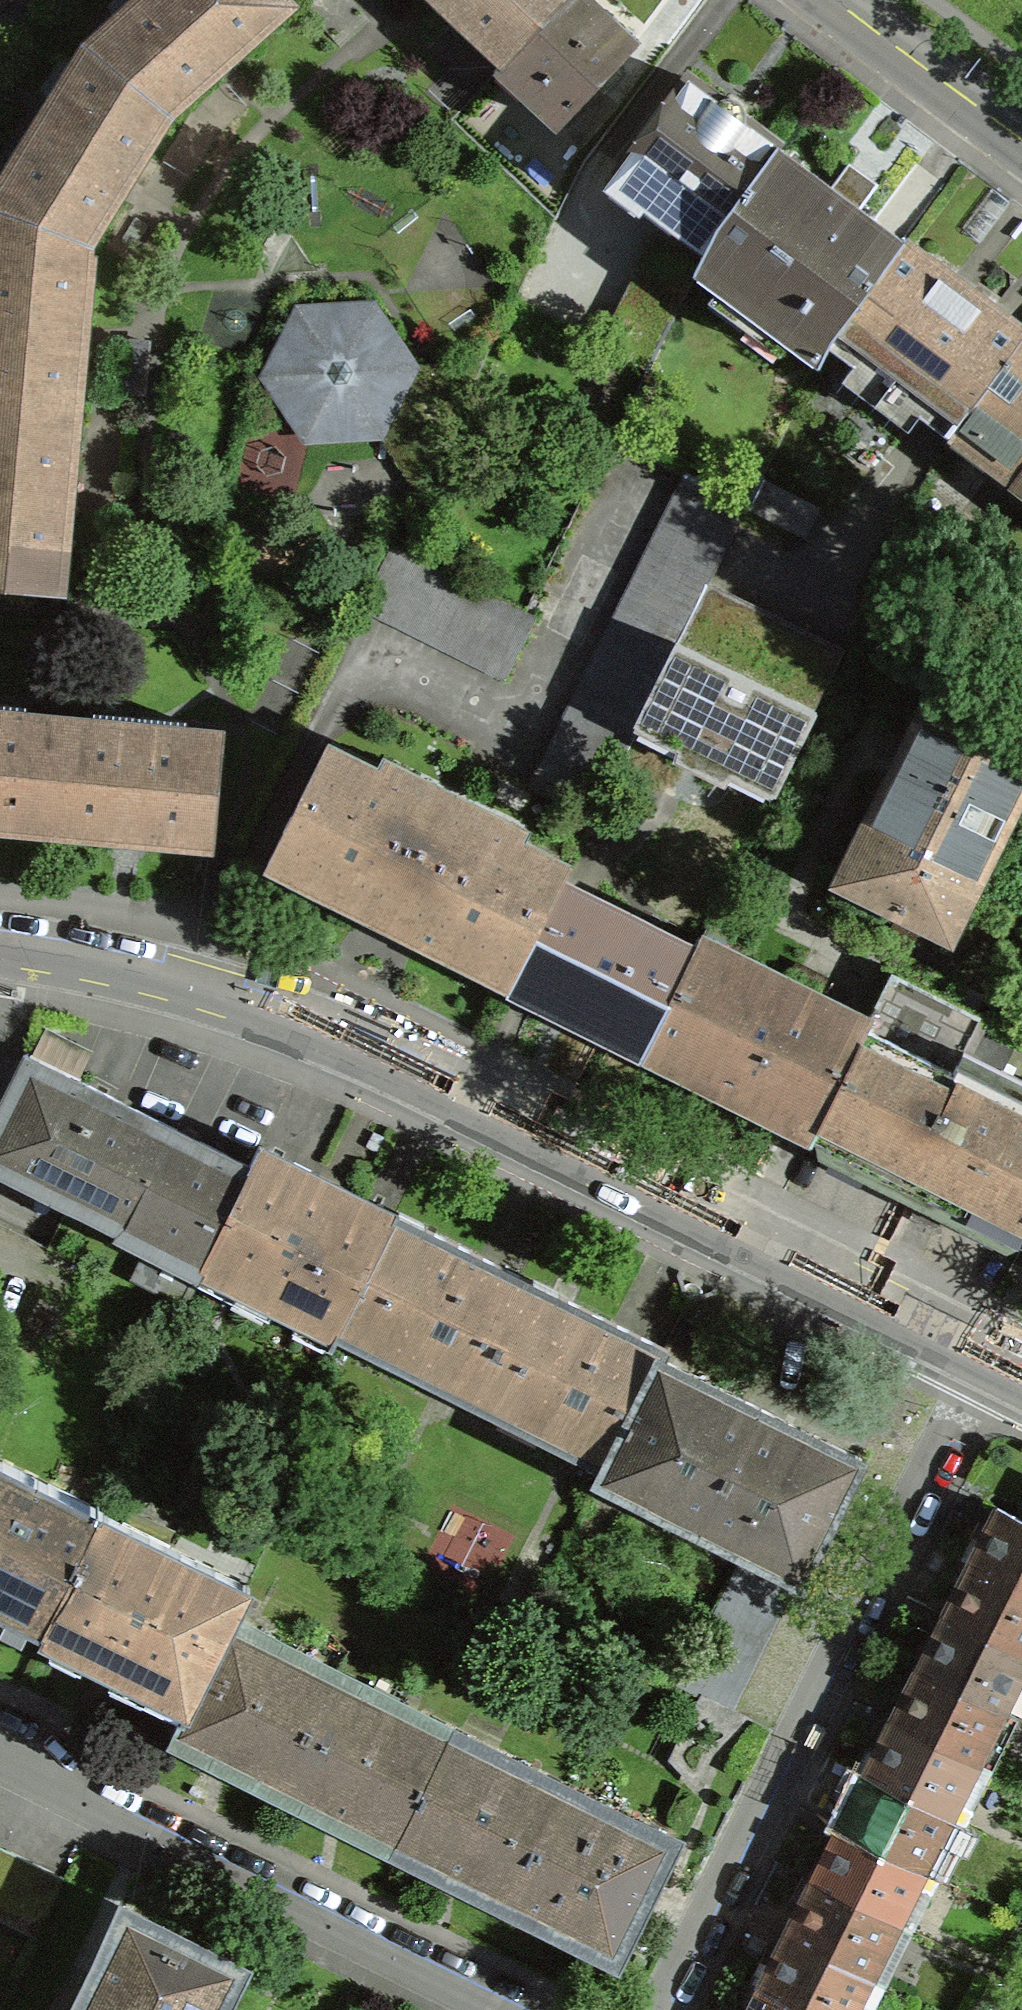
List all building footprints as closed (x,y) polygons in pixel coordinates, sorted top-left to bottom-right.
[(161,118),(162,118),(282,12),(272,0),(143,0),(131,11),(94,43),(161,118)] [(500,69),(500,68),(564,0),(427,0),(500,69)] [(598,22),(591,15),(574,0),(564,0),(500,68),(526,92),(518,100),(552,132),(629,51),(625,48),(629,42),(603,17),(598,22)] [(74,253),(76,254),(161,118),(94,43),(84,52),(19,157),(0,187),(0,231),(74,253)] [(708,244),(713,235),(773,154),(738,128),(739,124),(739,120),(738,117),(737,113),(733,109),(731,107),(727,106),(721,105),(718,106),(715,107),(712,109),(706,104),(678,84),(612,172),(616,175),(601,195),(635,221),(650,201),(708,244)] [(812,371),(822,351),(826,344),(898,247),(799,173),(773,154),(713,235),(708,244),(694,272),(690,280),(713,297),(724,295),(780,337),(782,349),(812,371)] [(68,431),(82,276),(69,275),(70,266),(74,253),(0,231),(0,425),(68,431)] [(898,247),(826,344),(822,351),(942,438),(945,439),(947,434),(951,427),(1020,336),(930,269),(899,245),(898,247)] [(264,382),(304,441),(336,439),(447,432),(478,369),(405,374),(366,315),(295,320),(264,382)] [(1020,336),(951,427),(1016,476),(1021,469),(1021,333),(1020,336)] [(52,596),(68,431),(0,425),(0,591),(52,596)] [(640,717),(672,652),(700,595),(741,513),(684,483),(528,793),(587,823),(640,717)] [(808,513),(755,486),(741,513),(794,541),(808,513)] [(500,680),(529,622),(387,552),(358,610),(500,680)] [(806,719),(835,662),(700,595),(672,652),(806,719)] [(733,763),(774,784),(806,719),(672,652),(640,717),(682,738),(675,763),(689,770),(717,784),(733,763)] [(997,833),(1021,782),(1021,710),(942,671),(911,733),(888,779),(997,833)] [(43,833),(53,728),(13,724),(12,728),(0,727),(0,829),(43,833)] [(139,841),(207,847),(216,742),(173,739),(173,742),(92,735),(92,732),(53,728),(43,833),(108,839),(108,847),(121,848),(137,850),(139,841)] [(300,889),(383,931),(443,811),(425,802),(430,791),(394,773),(389,783),(322,750),(262,870),(300,889)] [(997,833),(888,779),(851,853),(834,888),(943,941),(997,833)] [(461,819),(443,811),(383,931),(428,953),(503,990),(555,887),(563,870),(498,838),(503,827),(466,809),(461,819)] [(638,1057),(689,954),(555,887),(503,990),(543,1010),(638,1057)] [(689,954),(638,1057),(688,1082),(807,1141),(863,1027),(694,943),(689,954)] [(1021,1244),(1021,1104),(1001,1093),(1007,1081),(996,1075),(1010,1046),(985,1034),(987,1030),(887,980),(863,1027),(807,1141),(806,1142),(865,1171),(917,1197),(904,1224),(930,1236),(943,1209),(1019,1249),(1021,1244)] [(74,1220),(115,1241),(169,1134),(69,1085),(21,1060),(17,1068),(0,1065),(0,1177),(76,1215),(74,1220)] [(178,1310),(197,1271),(246,1173),(197,1148),(169,1134),(115,1241),(141,1254),(126,1283),(178,1310)] [(256,1153),(246,1173),(197,1271),(331,1338),(390,1220),(300,1175),(256,1153)] [(331,1339),(465,1406),(525,1286),(427,1237),(391,1219),(390,1220),(331,1338),(331,1339)] [(599,1473),(654,1363),(659,1353),(556,1301),(525,1286),(465,1406),(599,1473)] [(726,1399),(654,1363),(599,1473),(594,1484),(739,1556),(672,1690),(727,1717),(793,1583),(795,1585),(856,1463),(726,1399)] [(0,1472),(0,1617),(36,1635),(94,1519),(0,1472)] [(992,1513),(974,1549),(965,1568),(1021,1597),(1021,1528),(992,1513)] [(79,1656),(182,1708),(223,1626),(241,1591),(94,1519),(36,1635),(79,1656)] [(965,1568),(947,1603),(938,1621),(1021,1663),(1021,1597),(965,1568)] [(997,1717),(1021,1666),(1021,1663),(938,1621),(921,1656),(912,1674),(997,1717)] [(328,1678),(223,1626),(182,1708),(169,1736),(217,1759),(273,1788),(328,1678)] [(971,1769),(997,1717),(912,1674),(894,1710),(886,1727),(971,1769)] [(443,1736),(328,1678),(273,1788),(307,1804),(389,1845),(443,1736)] [(868,1762),(859,1780),(944,1822),(971,1769),(886,1727),(868,1762)] [(422,1866),(502,1907),(561,1790),(445,1732),(443,1736),(389,1845),(387,1849),(422,1866)] [(944,1822),(859,1780),(843,1813),(833,1833),(918,1875),(944,1822)] [(669,1841),(561,1790),(502,1907),(610,1960),(627,1926),(669,1841)] [(918,1875),(833,1833),(816,1867),(807,1885),(892,1928),(918,1875)] [(30,1942),(59,1884),(0,1854),(0,1927),(30,1942)] [(780,1939),(865,1981),(892,1928),(807,1885),(790,1918),(780,1939)] [(236,1970),(118,1912),(83,1985),(71,2009),(216,2009),(236,1970)] [(880,1988),(865,1981),(780,1939),(763,1973),(754,1992),(791,2009),(869,2009),(880,1988)] [(754,1992),(745,2009),(791,2009),(754,1992)]
